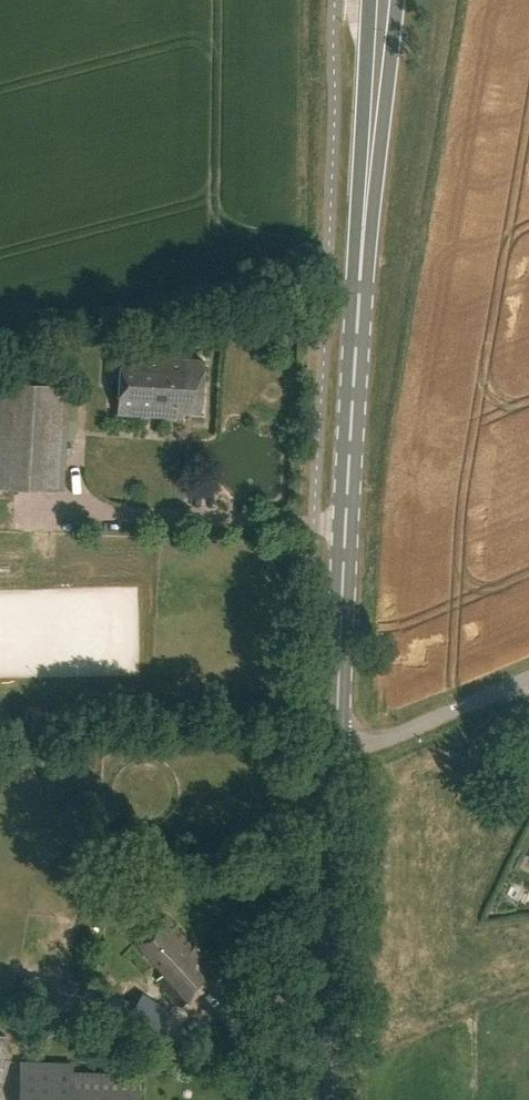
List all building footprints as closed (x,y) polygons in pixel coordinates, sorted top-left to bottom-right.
[(185,354),(121,349),(116,415),(179,420),(180,412),(200,414),(204,362),(184,360),(185,354)] [(0,382),(0,487),(64,490),(69,385),(0,382)] [(189,951),(161,920),(132,946),(160,976),(154,982),(180,1011),(218,976),(192,948),(189,951)] [(79,988),(24,973),(18,999),(73,1013),(79,988)] [(132,1005),(106,996),(100,1015),(125,1024),(132,1005)] [(170,1011),(148,996),(129,1023),(151,1038),(170,1011)] [(20,1060),(19,1099),(139,1099),(140,1072),(73,1070),(73,1062),(20,1060)]
